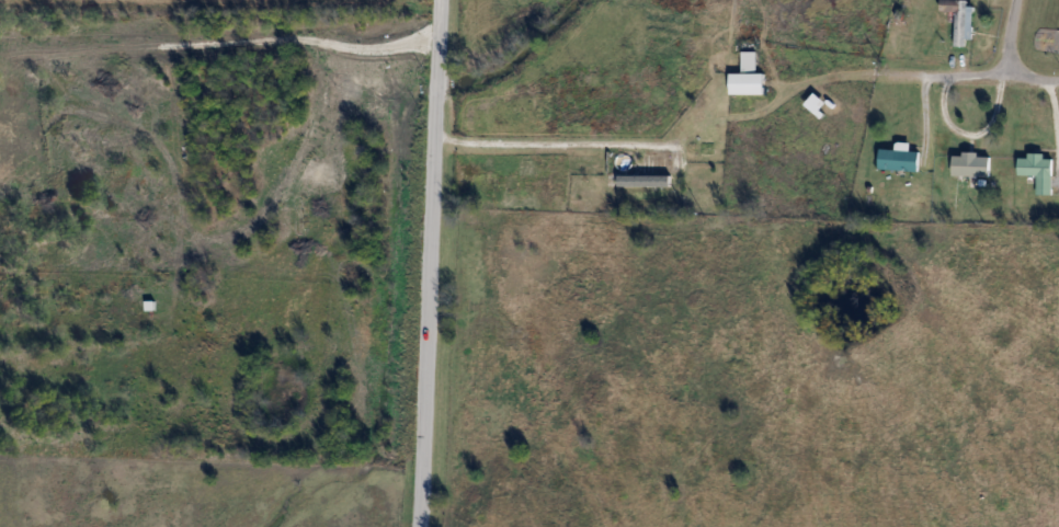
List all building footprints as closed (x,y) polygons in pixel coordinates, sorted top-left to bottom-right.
[(955,46),(971,47),(973,0),(965,0),(941,0),(941,11),(956,12),(955,46)] [(765,73),(730,73),(730,95),(765,95),(765,73)] [(920,150),(880,150),(880,170),(920,170),(920,150)] [(658,187),(658,174),(681,175),(681,160),(672,160),(672,154),(636,154),(636,175),(607,175),(607,186),(658,187)] [(954,176),(990,176),(990,154),(954,154),(954,176)] [(1037,195),(1053,195),(1053,156),(1019,155),(1019,175),(1037,175),(1037,195)]
